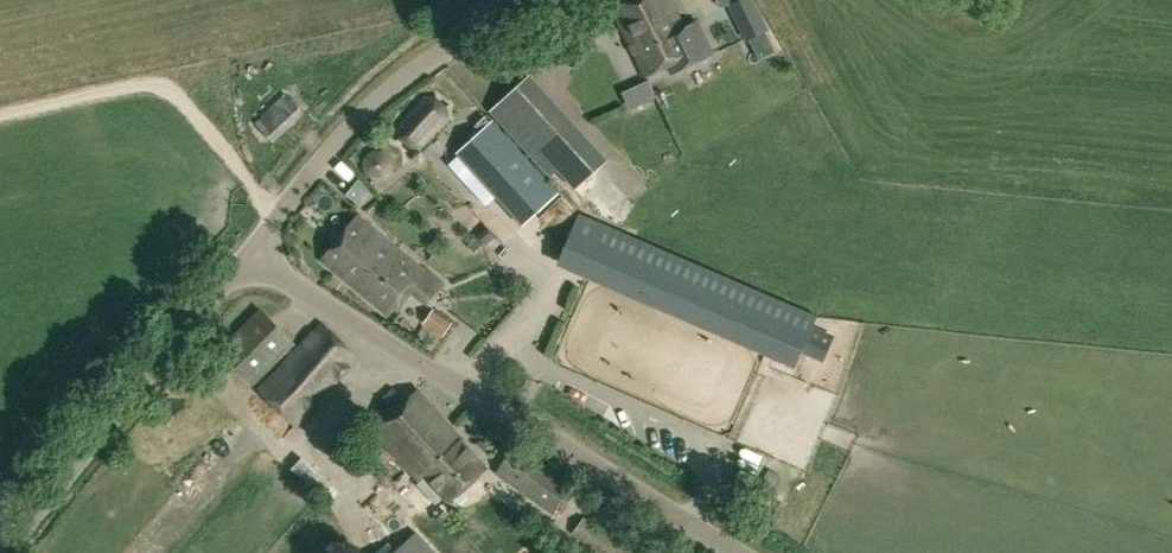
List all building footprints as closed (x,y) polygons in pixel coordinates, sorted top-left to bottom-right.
[(666,66),(670,75),(715,53),(698,19),(683,27),(670,0),(631,0),(613,9),(645,76),(666,66)] [(730,5),(747,39),(768,28),(754,0),(740,0),(730,5)] [(739,92),(787,70),(774,41),(726,64),(739,92)] [(522,82),(490,111),(549,176),(556,169),(574,189),(599,167),(522,82)] [(273,143),(305,113),(286,93),(253,122),(273,143)] [(447,118),(449,112),(448,105),(443,100),(437,97),(432,96),(425,97),(397,126),(397,131),(399,136),(403,140),(410,146),(417,148),(422,145),(443,123),(447,118)] [(479,129),(488,121),(483,115),(474,123),(479,129)] [(493,120),(458,152),(474,169),(482,176),(516,146),(493,120)] [(601,207),(628,221),(640,196),(613,183),(601,207)] [(579,213),(560,258),(797,360),(816,316),(579,213)] [(427,302),(442,283),(424,269),(423,271),(355,217),(321,261),(390,315),(410,289),(427,302)] [(219,350),(254,384),(294,343),(260,309),(219,350)] [(443,334),(451,322),(433,309),(423,322),(443,334)] [(295,425),(357,357),(320,323),(258,391),(295,425)] [(618,406),(625,389),(585,373),(578,390),(618,406)] [(449,502),(486,468),(461,441),(464,439),(418,389),(373,430),(419,480),(424,475),(449,502)] [(553,512),(572,485),(516,445),(496,472),(553,512)] [(343,494),(307,456),(297,465),(332,504),(343,494)] [(604,524),(612,513),(596,501),(587,512),(604,524)] [(584,516),(572,533),(600,552),(636,552),(584,516)] [(416,532),(394,552),(435,552),(416,532)]
